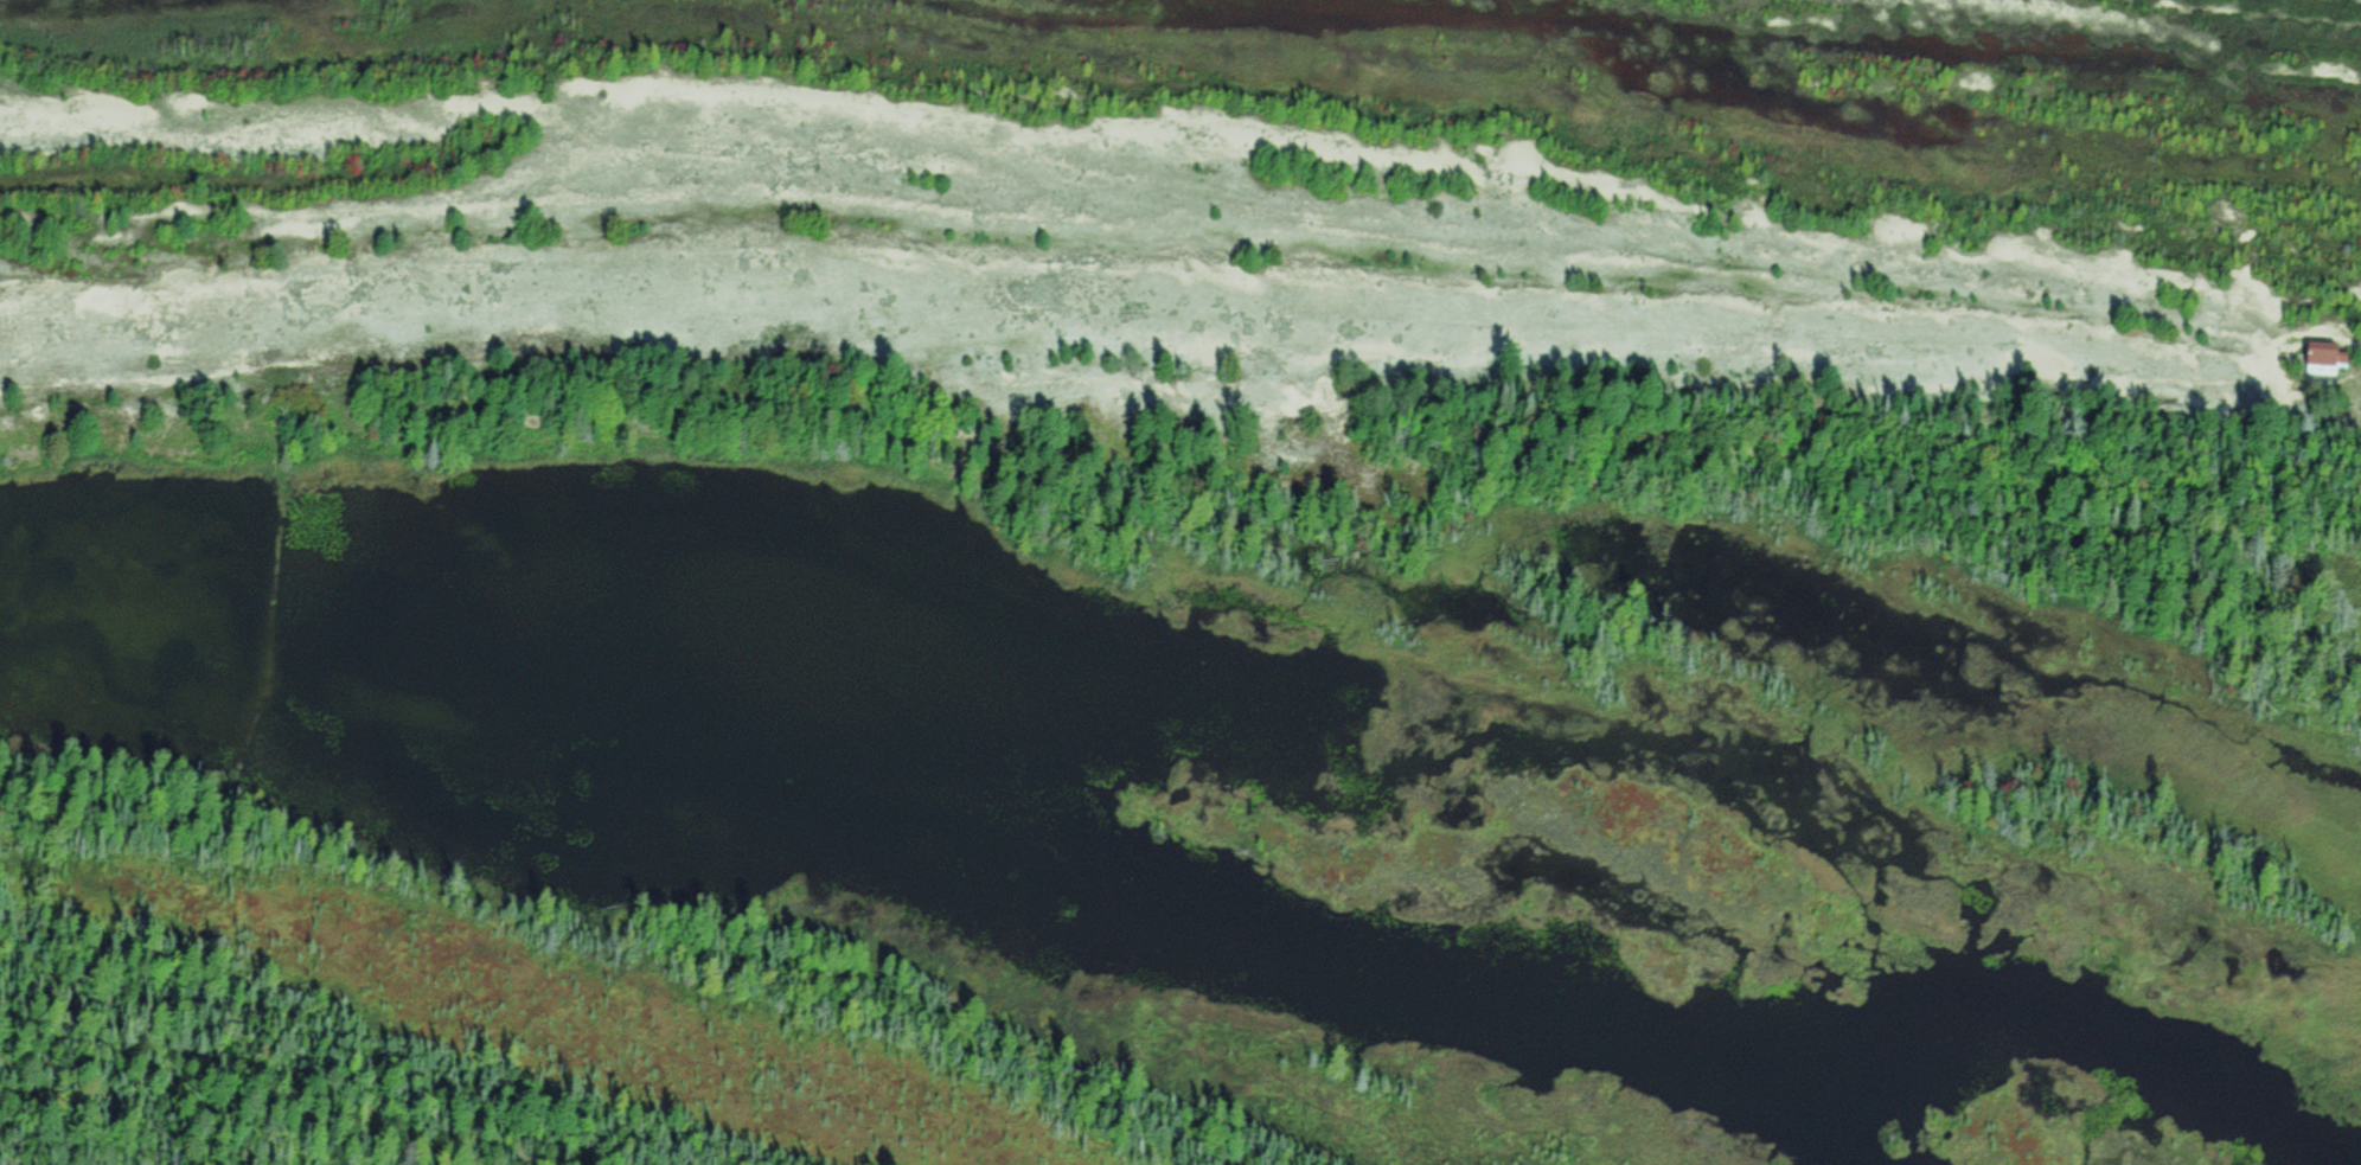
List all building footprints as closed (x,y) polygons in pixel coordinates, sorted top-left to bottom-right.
[(2304,346),(2303,369),(2330,370),(2330,364),(2343,365),(2343,353),(2331,353),(2331,347),(2304,346)]
